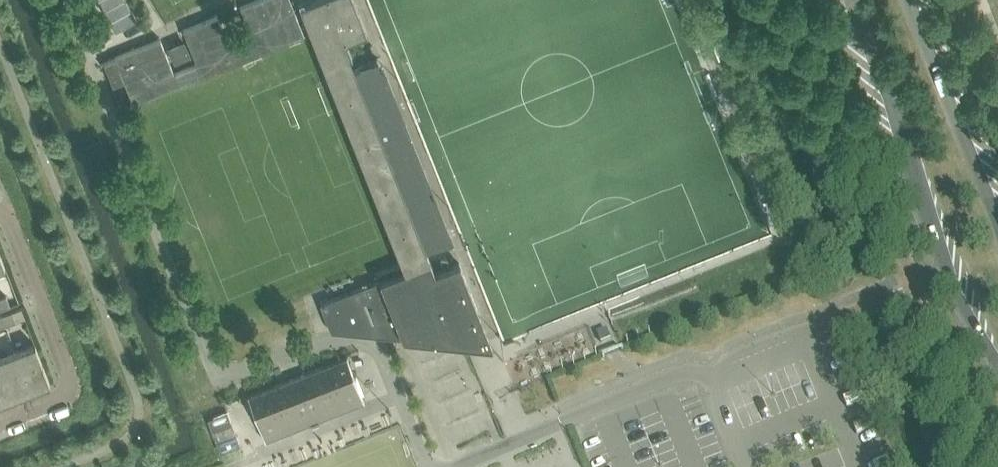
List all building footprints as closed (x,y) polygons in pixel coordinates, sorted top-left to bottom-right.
[(126,0),(99,0),(107,16),(115,30),(136,18),(126,0)] [(304,33),(298,18),(295,10),(291,0),(254,0),(240,6),(249,29),(226,38),(217,15),(183,29),(197,63),(174,72),(160,38),(114,56),(119,67),(133,102),(304,33)] [(443,229),(376,58),(377,58),(376,57),(354,66),(349,55),(352,54),(346,39),(366,31),(354,0),(307,0),(304,1),(304,0),(298,0),(401,262),(376,271),(379,279),(319,303),(330,330),(423,339),(461,342),(463,343),(492,346),(459,262),(435,272),(425,247),(448,238),(448,237),(447,238),(443,229)] [(169,48),(174,61),(189,55),(184,42),(183,42),(184,44),(171,50),(170,48),(169,48)] [(10,305),(6,295),(0,297),(0,309),(10,305)] [(2,314),(6,325),(16,321),(12,310),(2,314)] [(598,334),(602,344),(611,340),(607,331),(598,334)] [(15,350),(31,390),(50,383),(34,343),(15,350)] [(13,397),(31,390),(15,350),(0,356),(0,364),(13,397)] [(347,356),(304,373),(247,395),(264,440),(364,401),(347,356)] [(13,397),(0,364),(0,402),(13,397)] [(227,411),(207,418),(211,429),(231,421),(227,411)] [(232,422),(212,430),(216,440),(235,432),(232,422)] [(236,434),(216,441),(220,451),(239,444),(240,444),(236,434)]
